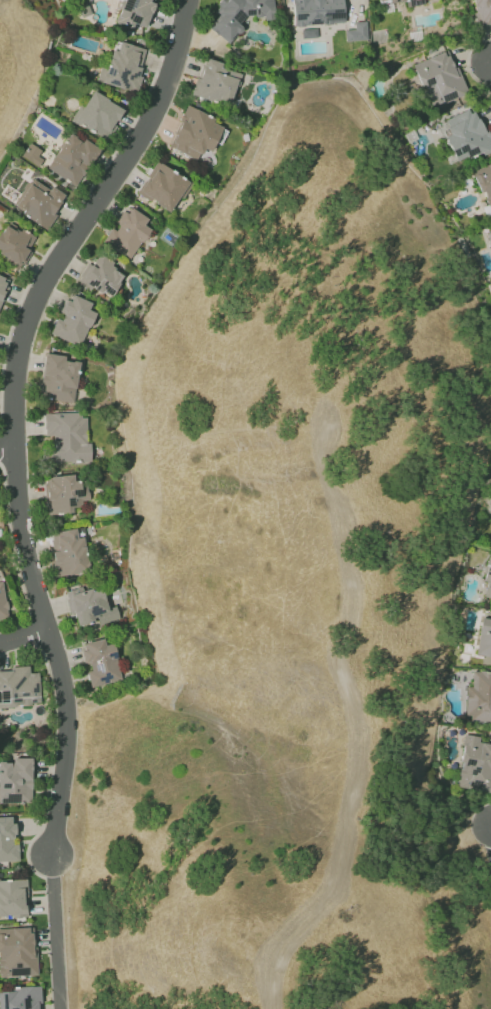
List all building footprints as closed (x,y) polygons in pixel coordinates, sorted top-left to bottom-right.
[(131,29),(133,24),(147,28),(154,3),(152,3),(153,0),(121,0),(114,24),(131,29)] [(240,28),(240,21),(242,17),(260,17),(263,19),(273,19),(272,0),(216,0),(217,14),(207,27),(228,44),(240,28)] [(293,26),(343,23),(342,0),(291,0),(293,26)] [(479,27),(490,23),(490,0),(472,0),(479,27)] [(344,42),(366,41),(365,21),(354,22),(354,29),(344,30),(344,42)] [(146,49),(118,42),(116,51),(111,49),(105,68),(100,66),(96,82),(134,92),(146,49)] [(413,63),(430,110),(466,97),(448,50),(413,63)] [(231,105),(240,70),(201,60),(192,95),(231,105)] [(122,108),(88,91),(72,123),(107,140),(122,108)] [(215,119),(187,106),(168,147),(196,160),(202,148),(210,152),(221,127),(213,123),(215,119)] [(447,135),(443,136),(456,165),(490,149),(490,147),(473,107),(440,121),(447,135)] [(46,168),(76,187),(98,150),(68,132),(46,168)] [(37,168),(45,156),(27,145),(20,156),(37,168)] [(136,193),(171,214),(190,182),(155,161),(136,193)] [(488,213),(490,212),(490,163),(472,170),(488,213)] [(46,229),(66,196),(51,187),(49,190),(29,178),(11,207),(46,229)] [(147,217),(125,207),(113,230),(110,228),(102,244),(131,260),(148,228),(143,225),(147,217)] [(22,266),(29,250),(28,250),(34,237),(4,222),(0,231),(0,255),(22,266)] [(86,263),(77,280),(110,298),(122,275),(110,268),(114,262),(98,254),(92,266),(86,263)] [(9,279),(0,276),(0,305),(9,279)] [(91,303),(68,294),(60,317),(56,316),(49,335),(80,347),(94,312),(88,310),(91,303)] [(72,403),(79,362),(63,360),(64,356),(45,353),(37,398),(72,403)] [(44,414),(44,440),(50,439),(50,464),(90,463),(90,444),(86,444),(85,413),(44,414)] [(47,515),(72,513),(72,507),(81,507),(81,501),(88,501),(86,480),(73,481),(73,475),(45,477),(47,515)] [(83,537),(76,538),(75,529),(49,532),(54,576),(87,572),(83,537)] [(489,555),(481,582),(486,583),(482,598),(490,600),(490,555),(489,555)] [(78,627),(98,621),(99,625),(119,620),(115,606),(107,608),(101,587),(83,592),(81,587),(63,592),(69,615),(74,614),(78,627)] [(490,657),(490,612),(489,612),(488,618),(480,617),(474,655),(490,657)] [(90,688),(121,680),(113,643),(105,645),(103,639),(81,644),(88,671),(86,672),(90,688)] [(28,673),(28,666),(8,667),(8,670),(0,670),(0,707),(39,705),(38,672),(28,673)] [(471,672),(471,687),(465,687),(465,721),(490,722),(490,672),(471,672)] [(490,793),(490,744),(477,742),(478,737),(465,735),(456,787),(490,793)] [(31,803),(30,758),(11,758),(11,762),(0,762),(0,804),(31,803)] [(17,862),(17,842),(14,842),(13,817),(0,817),(0,862),(17,862)] [(25,916),(24,898),(26,898),(25,878),(0,880),(0,917),(25,916)] [(35,976),(34,928),(0,928),(0,976),(35,976)] [(38,989),(0,989),(0,1008),(39,1008),(38,989)]
